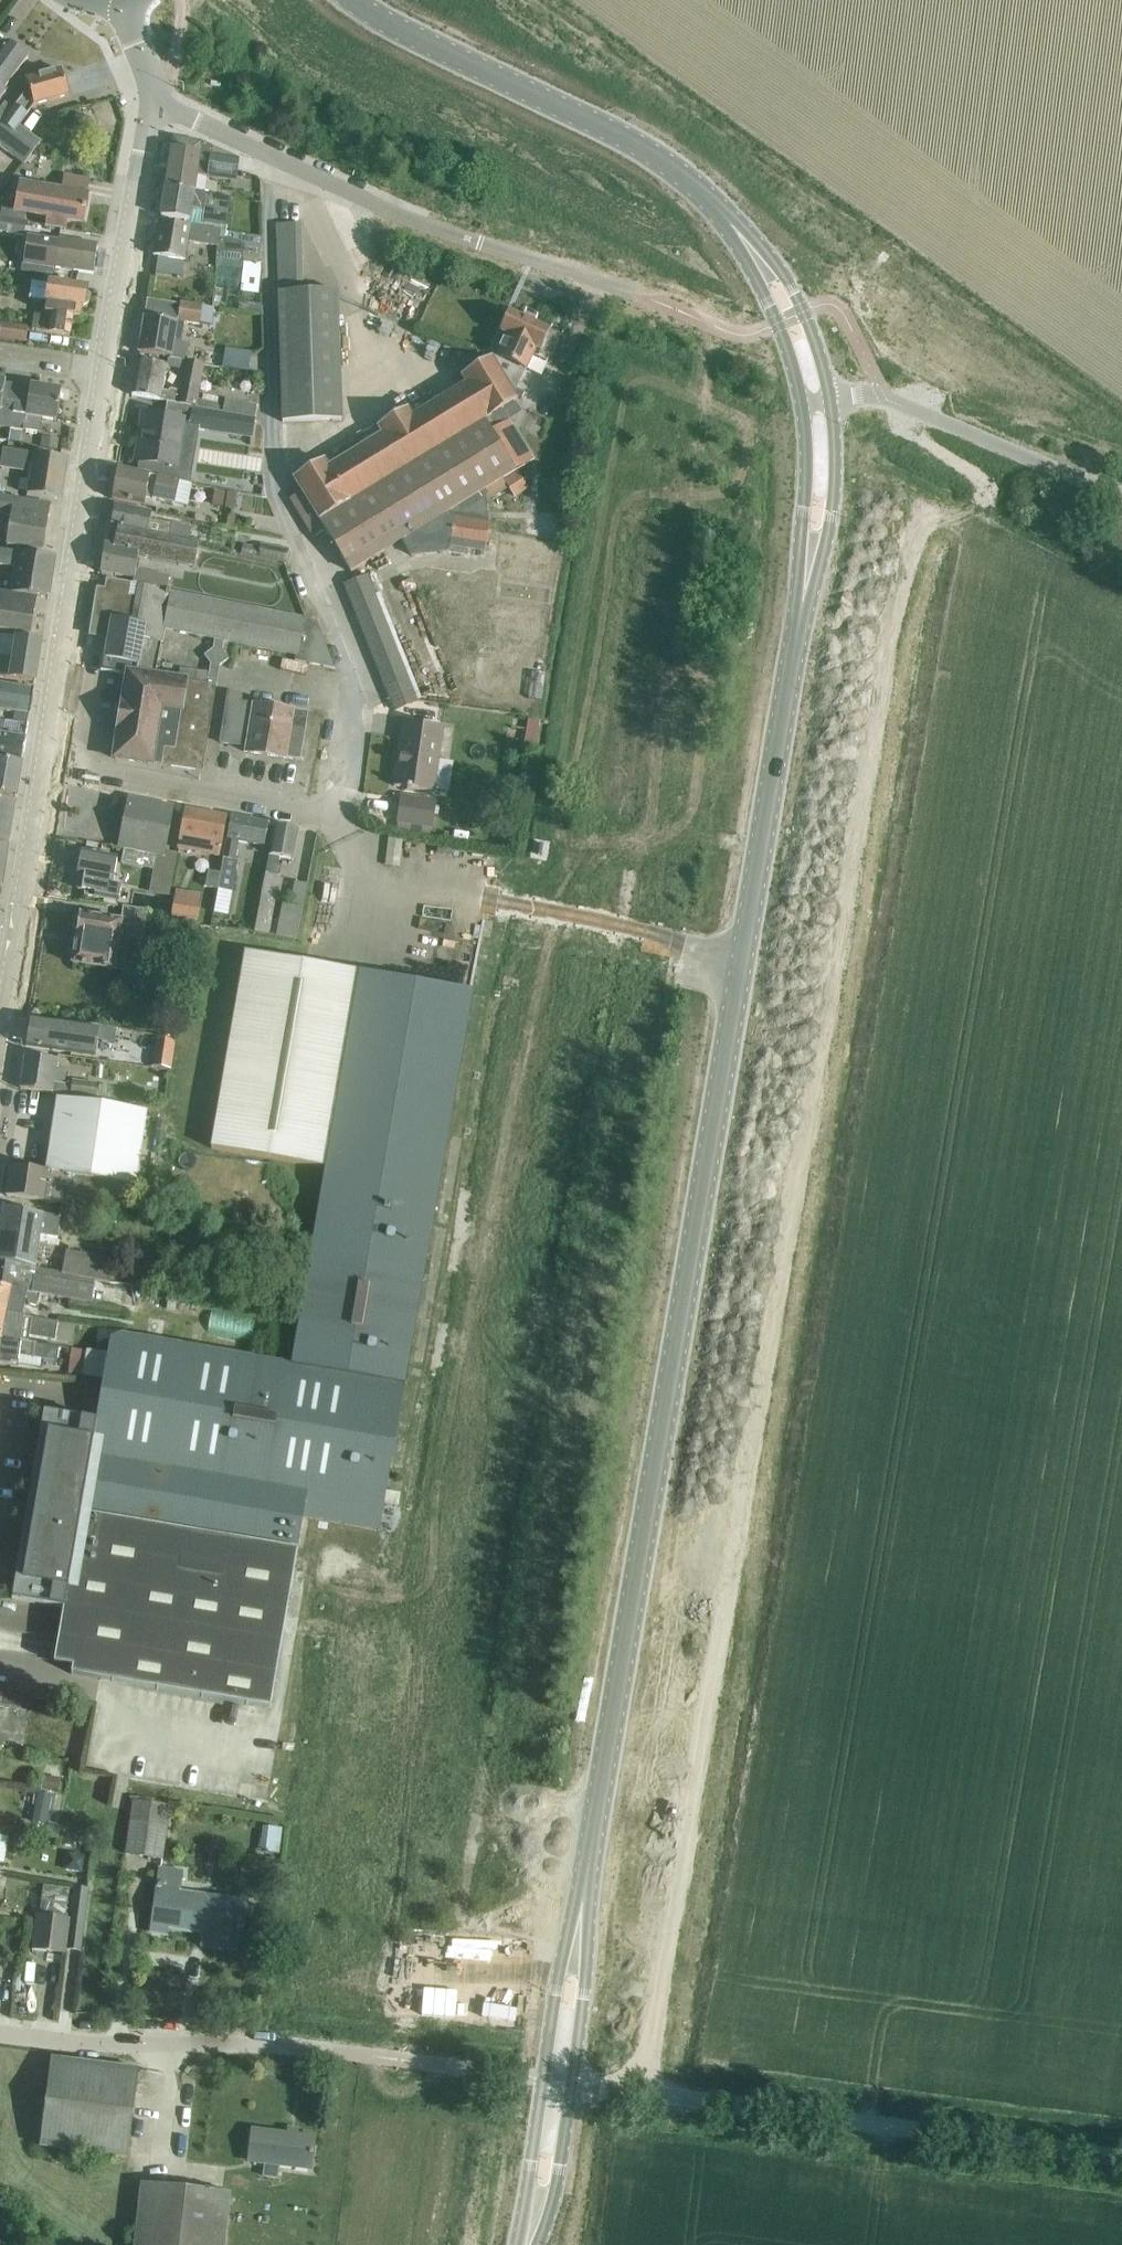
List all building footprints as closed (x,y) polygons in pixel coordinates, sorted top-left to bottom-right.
[(7,92),(5,91),(29,59),(22,53),(22,49),(16,45),(12,46),(8,43),(0,54),(0,101),(7,92)] [(0,110),(0,150),(2,148),(26,165),(41,144),(19,127),(35,106),(68,97),(62,71),(27,81),(29,89),(14,110),(5,103),(0,110)] [(70,126),(86,133),(91,121),(76,114),(70,126)] [(172,138),(165,190),(193,193),(197,171),(208,172),(207,178),(235,182),(239,160),(201,143),(172,138)] [(23,223),(25,213),(48,217),(46,227),(64,230),(66,222),(82,225),(89,182),(64,178),(61,193),(53,192),(19,186),(17,195),(15,209),(1,206),(1,208),(0,208),(0,219),(23,223)] [(193,193),(165,190),(160,217),(189,222),(191,210),(202,212),(201,224),(226,227),(230,199),(193,193)] [(23,236),(25,223),(23,223),(0,219),(0,232),(23,236)] [(158,223),(153,257),(159,258),(156,274),(182,277),(184,262),(187,242),(216,247),(218,232),(158,223)] [(300,225),(276,225),(282,423),(340,421),(336,291),(302,292),(300,225)] [(216,247),(215,253),(242,257),(244,243),(220,239),(220,233),(218,232),(216,247)] [(23,264),(21,271),(54,276),(55,269),(92,275),(97,246),(57,240),(57,244),(26,239),(23,264)] [(31,282),(28,300),(46,303),(44,313),(43,313),(42,317),(34,316),(32,330),(70,336),(72,318),(75,318),(76,309),(83,310),(83,306),(88,304),(89,295),(85,293),(85,290),(49,284),(49,285),(31,282)] [(422,310),(432,293),(420,286),(409,303),(422,310)] [(147,303),(138,355),(140,355),(185,363),(188,346),(179,345),(183,324),(199,327),(200,319),(202,307),(179,303),(178,308),(147,303)] [(495,358),(489,362),(511,398),(523,371),(524,372),(532,356),(542,361),(544,355),(551,358),(560,339),(545,333),(546,331),(508,315),(499,335),(505,337),(495,358)] [(26,329),(1,325),(0,329),(0,338),(24,341),(26,329)] [(132,397),(166,404),(195,410),(203,366),(202,366),(140,355),(132,397)] [(325,532),(350,573),(401,543),(409,537),(418,532),(448,514),(485,491),(502,481),(513,474),(482,423),(514,403),(511,398),(489,362),(460,379),(465,386),(411,419),(406,411),(376,429),(381,437),(327,470),(322,462),(293,480),(301,492),(288,500),(312,539),(325,532)] [(16,389),(4,387),(5,382),(0,381),(0,426),(10,428),(16,389)] [(16,389),(10,428),(22,430),(40,432),(42,419),(56,421),(61,390),(30,385),(29,391),(16,389)] [(257,406),(225,401),(223,415),(254,420),(257,406)] [(145,415),(136,461),(140,462),(138,474),(162,479),(171,481),(173,468),(176,449),(180,450),(184,426),(208,431),(251,439),(254,421),(195,410),(166,404),(163,418),(145,415)] [(10,431),(9,441),(17,442),(19,432),(10,431)] [(42,437),(41,446),(57,449),(58,440),(42,437)] [(1,466),(1,467),(22,470),(22,472),(31,474),(27,495),(60,500),(67,459),(4,449),(4,450),(0,450),(0,466),(1,466)] [(117,470),(113,500),(144,506),(145,498),(174,504),(175,499),(179,482),(171,481),(162,479),(138,474),(117,470)] [(514,498),(527,490),(517,474),(505,482),(514,498)] [(502,481),(485,491),(491,500),(507,490),(502,481)] [(214,505),(223,506),(225,493),(216,492),(214,505)] [(7,546),(42,552),(49,505),(0,497),(0,514),(12,516),(7,546)] [(111,517),(110,524),(111,527),(111,530),(118,531),(146,536),(169,541),(173,523),(150,519),(151,513),(115,506),(114,515),(111,517)] [(409,537),(401,543),(409,557),(448,553),(449,543),(453,522),(448,514),(418,532),(409,537)] [(449,543),(448,553),(464,556),(465,551),(483,553),(488,523),(453,517),(453,522),(449,543)] [(106,548),(101,575),(135,581),(134,587),(167,593),(170,579),(136,572),(138,559),(194,570),(198,549),(118,533),(115,549),(106,548)] [(244,545),(242,555),(260,558),(262,548),(244,545)] [(285,564),(288,552),(262,547),(262,548),(260,558),(285,564)] [(35,598),(48,600),(55,559),(0,550),(0,567),(16,569),(12,594),(35,598)] [(371,591),(366,578),(343,587),(348,600),(371,591)] [(230,642),(296,656),(295,662),(334,670),(317,623),(195,599),(167,593),(134,587),(109,582),(107,593),(99,592),(92,636),(109,638),(106,658),(104,658),(102,672),(128,676),(114,759),(203,772),(215,687),(216,687),(218,676),(220,668),(229,661),(223,653),(225,641),(230,642)] [(377,604),(373,595),(371,591),(348,600),(350,605),(354,613),(377,604)] [(12,594),(0,592),(0,631),(29,635),(35,598),(12,594)] [(382,617),(380,612),(377,604),(354,613),(357,621),(359,626),(382,617)] [(387,629),(382,617),(359,626),(364,639),(387,629)] [(387,629),(364,639),(369,651),(392,642),(387,629)] [(35,684),(42,642),(16,638),(0,636),(0,638),(0,678),(35,684)] [(397,655),(394,646),(392,642),(369,651),(371,656),(374,664),(397,655)] [(402,668),(400,663),(397,655),(374,664),(377,673),(379,677),(402,668)] [(407,680),(402,668),(379,677),(384,690),(407,680)] [(544,696),(549,673),(537,671),(532,693),(544,696)] [(416,703),(407,680),(384,690),(393,712),(416,703)] [(13,713),(12,722),(28,724),(30,715),(34,690),(0,685),(0,710),(13,713)] [(246,753),(283,760),(283,759),(300,762),(308,714),(242,703),(243,697),(229,694),(221,744),(247,748),(246,753)] [(21,764),(23,755),(28,724),(12,722),(6,721),(0,720),(0,760),(21,764)] [(443,729),(403,723),(394,788),(434,794),(443,729)] [(0,760),(0,796),(16,798),(21,764),(0,760)] [(401,797),(397,825),(431,830),(435,802),(401,797)] [(9,843),(15,802),(0,799),(0,842),(9,843)] [(138,830),(143,802),(128,799),(123,827),(138,830)] [(154,833),(159,805),(143,802),(138,830),(154,833)] [(174,808),(159,805),(154,833),(169,836),(174,808)] [(178,850),(218,858),(226,818),(185,811),(178,850)] [(268,826),(231,819),(217,890),(231,893),(237,862),(232,861),(236,842),(263,847),(268,826)] [(138,830),(123,827),(119,848),(125,849),(140,852),(159,855),(165,857),(166,854),(169,836),(154,833),(138,830)] [(278,858),(292,861),(297,831),(274,827),(254,934),(268,936),(280,868),(277,867),(278,858)] [(391,866),(403,869),(409,842),(396,840),(391,866)] [(125,849),(122,864),(137,867),(140,852),(125,849)] [(117,859),(82,853),(77,877),(80,877),(77,891),(84,892),(84,897),(117,903),(120,888),(112,886),(117,859)] [(177,855),(166,854),(165,857),(159,855),(155,882),(172,885),(177,855)] [(295,939),(307,885),(295,883),(290,907),(282,905),(275,936),(295,939)] [(171,914),(197,918),(201,892),(175,887),(171,914)] [(80,915),(72,964),(124,972),(129,937),(142,939),(147,912),(123,908),(121,921),(80,915)] [(110,1339),(96,1422),(43,1413),(11,1600),(63,1609),(58,1639),(76,1642),(71,1674),(269,1708),(303,1516),(380,1530),(384,1504),(397,1507),(399,1495),(386,1493),(473,995),(245,955),(211,1151),(324,1170),(290,1366),(118,1336),(110,1339)] [(29,1020),(25,1046),(70,1053),(71,1048),(94,1052),(95,1041),(97,1041),(113,1044),(115,1029),(99,1027),(97,1026),(58,1020),(57,1025),(30,1020),(29,1020)] [(173,1038),(156,1036),(152,1064),(170,1066),(173,1038)] [(24,1055),(19,1089),(98,1101),(96,1084),(72,1081),(71,1084),(66,1084),(66,1085),(63,1085),(65,1073),(55,1071),(56,1059),(24,1055)] [(56,1099),(46,1174),(45,1175),(133,1188),(145,1112),(56,1099)] [(45,1175),(46,1174),(9,1168),(5,1196),(59,1203),(62,1186),(71,1188),(71,1194),(131,1203),(133,1188),(45,1175)] [(35,1269),(40,1237),(56,1239),(60,1219),(3,1209),(0,1228),(0,1263),(35,1269)] [(113,1259),(65,1252),(61,1276),(109,1284),(113,1259)] [(0,1263),(0,1288),(67,1300),(90,1304),(94,1283),(34,1272),(35,1269),(0,1263)] [(22,1317),(25,1300),(26,1300),(29,1306),(37,1308),(40,1295),(0,1288),(0,1313),(22,1317)] [(20,1343),(21,1341),(28,1342),(29,1338),(54,1342),(57,1323),(22,1317),(0,1313),(0,1340),(20,1343)] [(212,1313),(211,1337),(247,1338),(248,1314),(212,1313)] [(9,1366),(10,1363),(18,1365),(19,1356),(33,1358),(45,1360),(56,1362),(58,1348),(47,1346),(35,1344),(28,1342),(21,1341),(20,1343),(0,1340),(0,1365),(9,1366)] [(70,1363),(69,1371),(82,1373),(83,1365),(70,1363)] [(27,1710),(29,1695),(0,1691),(0,1706),(27,1710)] [(60,1778),(42,1775),(40,1788),(58,1791),(60,1778)] [(133,1808),(127,1853),(163,1859),(170,1813),(133,1808)] [(34,1809),(32,1822),(46,1825),(48,1811),(34,1809)] [(41,1831),(40,1837),(58,1840),(60,1827),(47,1823),(46,1832),(41,1831)] [(263,1853),(284,1855),(287,1828),(266,1825),(263,1853)] [(67,1855),(65,1871),(81,1873),(83,1857),(67,1855)] [(162,1868),(152,1932),(168,1934),(169,1926),(206,1932),(204,1946),(236,1951),(239,1931),(242,1932),(246,1903),(178,1893),(182,1871),(162,1868)] [(89,1890),(75,1888),(68,1951),(81,1953),(89,1890)] [(37,1916),(33,1951),(66,1955),(70,1920),(37,1916)] [(137,2071),(50,2060),(39,2147),(126,2158),(137,2071)] [(262,2177),(277,2179),(278,2165),(308,2168),(311,2137),(250,2131),(247,2162),(264,2164),(262,2177)] [(141,2185),(133,2244),(223,2244),(229,2196),(141,2185)]
